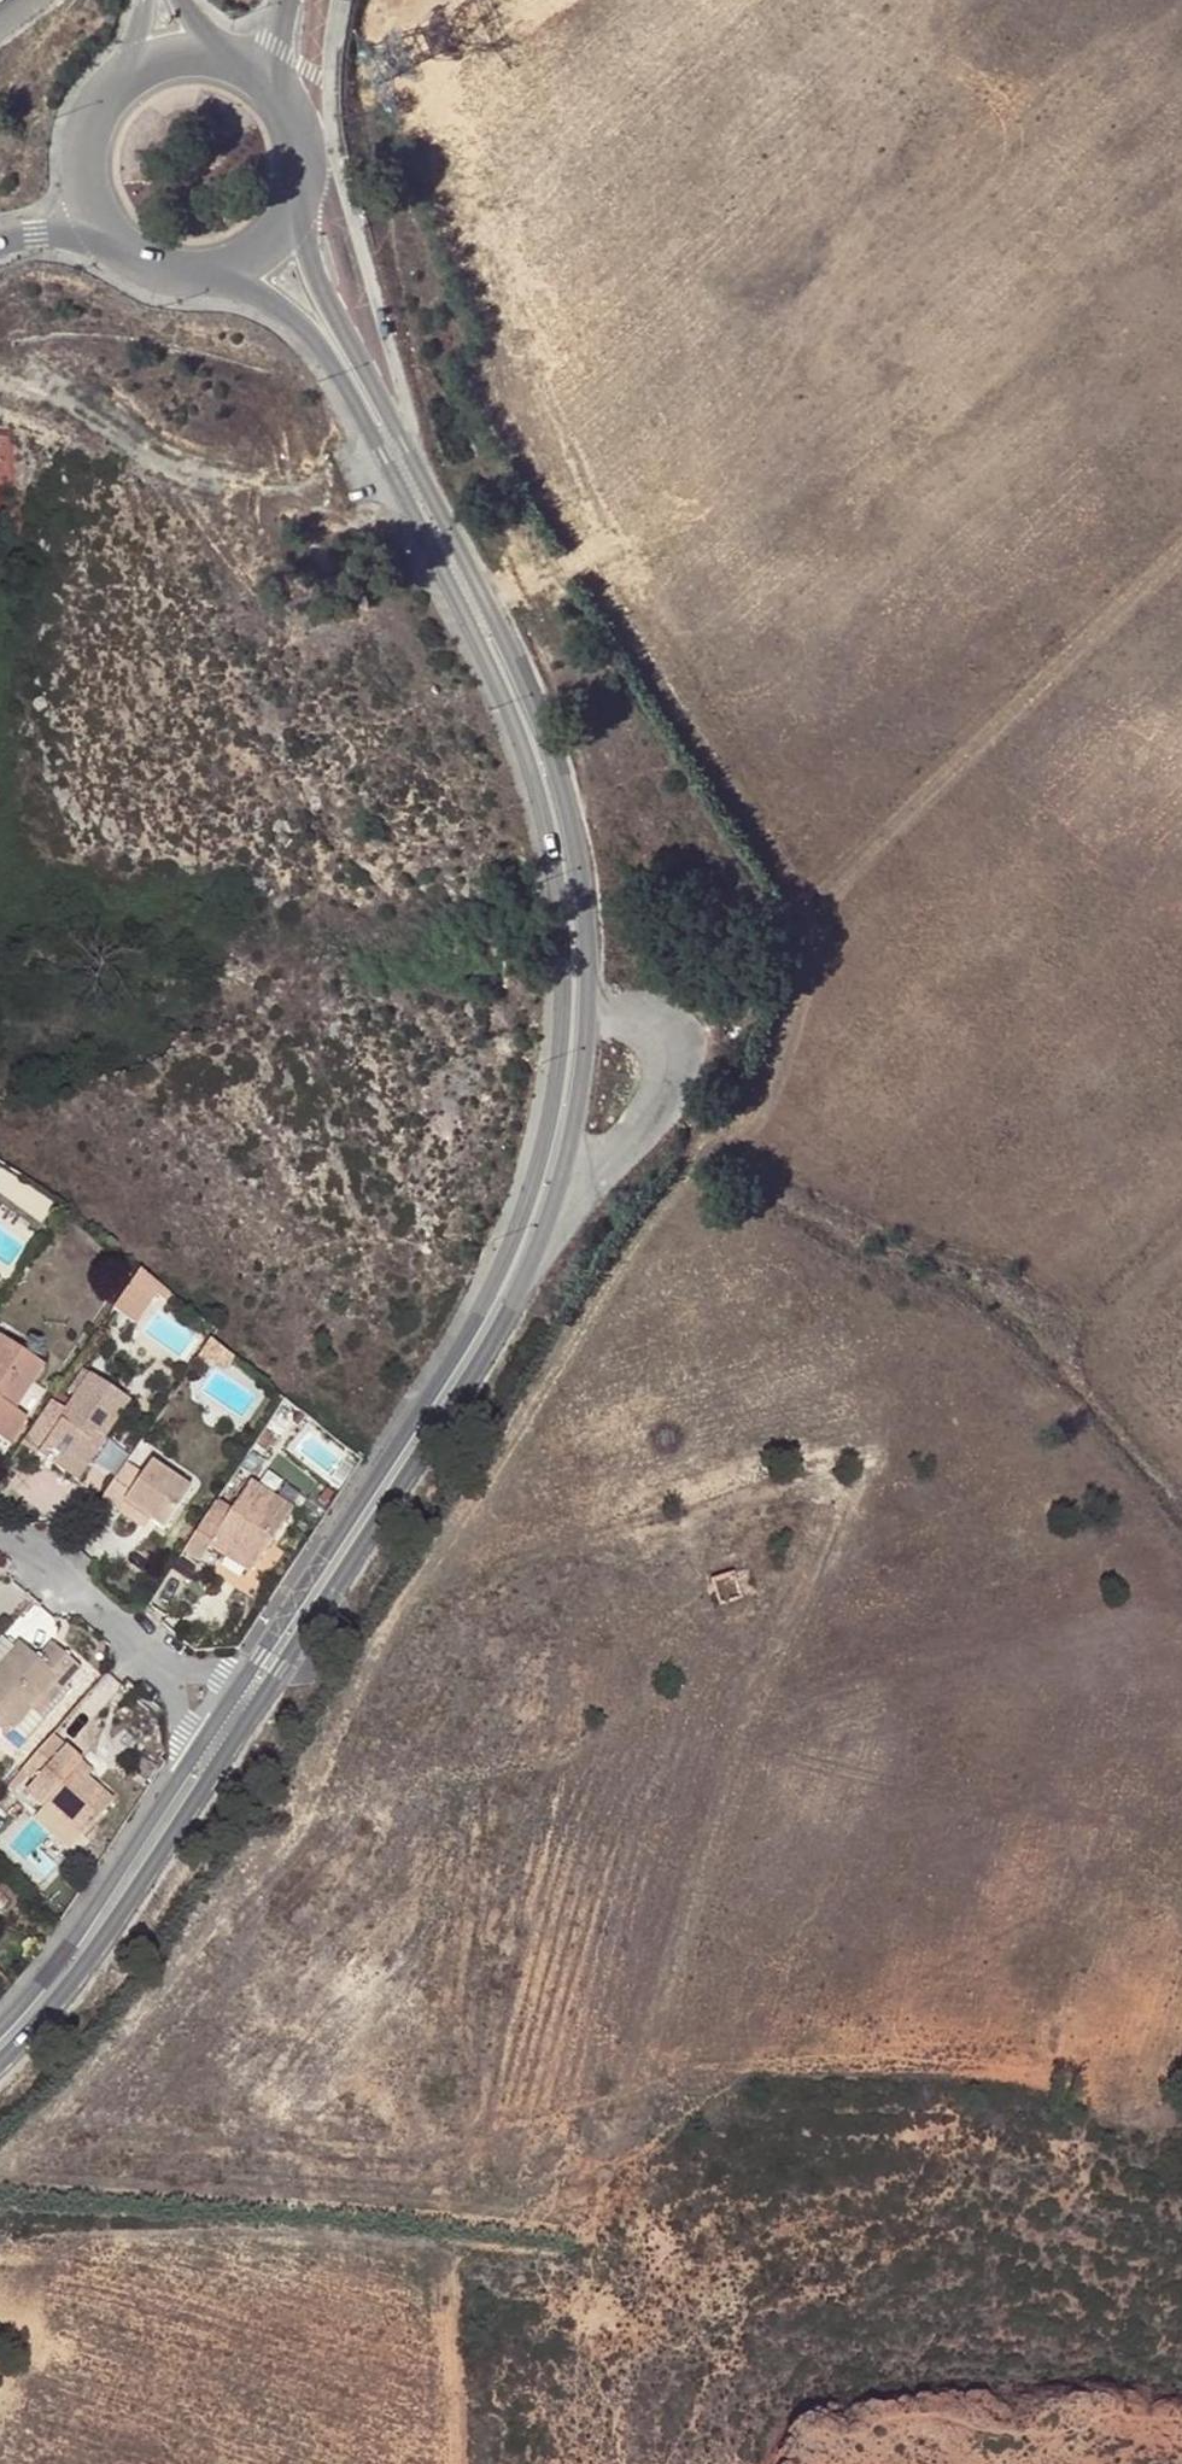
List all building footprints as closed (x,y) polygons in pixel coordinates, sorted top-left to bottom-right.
[(140,1271),(113,1310),(136,1326),(156,1296),(164,1302),(170,1294),(140,1271)] [(8,1446),(26,1420),(14,1412),(43,1368),(0,1338),(0,1441),(8,1446)] [(233,1360),(210,1340),(195,1363),(203,1369),(208,1361),(224,1372),(233,1360)] [(41,1452),(38,1457),(64,1475),(86,1441),(89,1443),(95,1434),(105,1440),(129,1404),(89,1377),(66,1413),(51,1402),(25,1441),(41,1452)] [(89,1443),(86,1441),(64,1475),(76,1482),(105,1440),(95,1434),(89,1443)] [(125,1466),(101,1501),(140,1527),(145,1520),(164,1533),(191,1493),(149,1466),(142,1477),(125,1466)] [(228,1552),(252,1568),(254,1569),(292,1512),(250,1484),(220,1529),(206,1520),(184,1553),(201,1563),(210,1549),(224,1558),(228,1552)] [(248,1574),(252,1568),(228,1552),(224,1558),(248,1574)] [(734,1572),(716,1569),(714,1587),(731,1589),(734,1572)] [(13,1732),(60,1679),(68,1686),(82,1670),(52,1645),(38,1661),(20,1646),(0,1669),(0,1720),(13,1732)] [(60,1679),(13,1732),(26,1743),(73,1690),(68,1686),(60,1679)] [(35,1784),(25,1795),(41,1810),(46,1805),(85,1838),(114,1804),(77,1771),(83,1764),(52,1738),(22,1772),(35,1784)] [(85,1838),(46,1805),(41,1810),(80,1843),(85,1838)]
